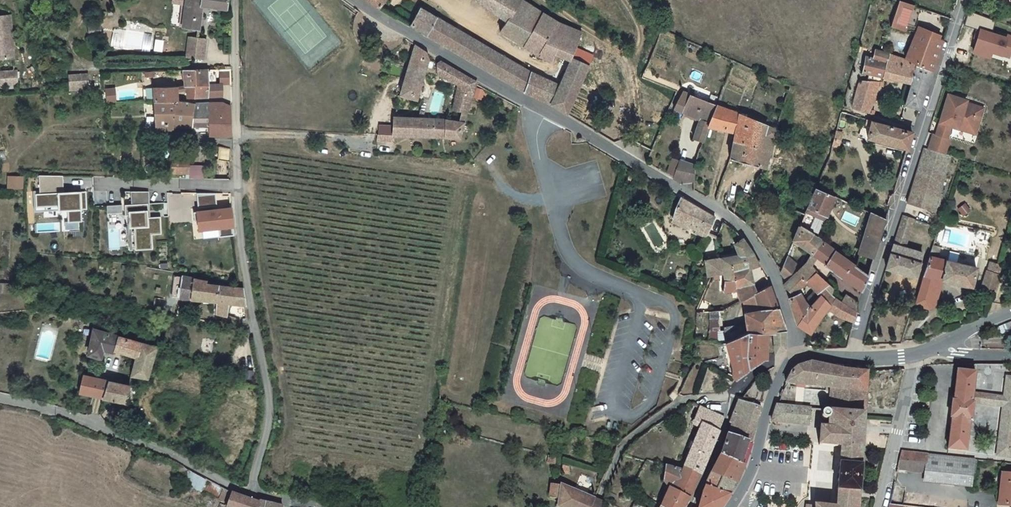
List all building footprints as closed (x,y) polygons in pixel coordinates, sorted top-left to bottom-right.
[(183,17),(182,33),(197,34),(201,10),(226,12),(228,0),(185,0),(183,17)] [(560,24),(518,0),(476,0),(505,20),(499,32),(540,58),(560,24)] [(914,11),(898,6),(890,31),(905,36),(905,35),(914,11)] [(425,36),(426,37),(437,20),(438,20),(421,10),(410,27),(425,36)] [(0,19),(0,22),(6,21),(7,29),(10,29),(9,19),(9,18),(0,19)] [(508,88),(522,95),(530,75),(481,46),(438,20),(437,20),(426,37),(508,88)] [(10,29),(7,29),(6,21),(0,22),(0,50),(12,49),(10,29)] [(557,55),(573,64),(586,40),(560,24),(540,58),(551,65),(557,55)] [(87,27),(88,39),(99,38),(98,26),(87,27)] [(1010,35),(982,29),(975,56),(994,61),(995,55),(1005,58),(1010,35)] [(915,68),(909,88),(904,110),(905,110),(920,115),(943,46),(934,44),(936,40),(916,34),(915,38),(906,66),(915,68)] [(204,40),(187,41),(186,57),(203,59),(204,40)] [(413,48),(399,96),(408,97),(420,101),(428,58),(420,52),(413,48)] [(12,49),(0,50),(0,62),(13,60),(12,49)] [(860,79),(883,84),(887,61),(873,57),(872,64),(864,63),(860,79)] [(915,68),(906,66),(887,61),(883,84),(909,88),(915,68)] [(431,78),(453,88),(448,112),(464,116),(473,85),(434,64),(431,78)] [(557,91),(530,75),(522,95),(564,118),(587,72),(573,64),(557,91)] [(208,70),(182,71),(185,100),(222,98),(222,85),(208,86),(208,70)] [(8,87),(7,74),(0,75),(0,87),(8,87)] [(7,74),(8,87),(18,86),(17,74),(7,74)] [(69,90),(78,89),(77,78),(69,78),(69,90)] [(86,78),(77,78),(78,89),(86,89),(86,78)] [(849,115),(866,120),(877,89),(857,87),(849,115)] [(150,91),(153,104),(175,105),(174,90),(150,91)] [(708,131),(715,111),(682,99),(673,116),(698,127),(690,146),(700,150),(708,131)] [(952,133),(958,136),(959,133),(977,139),(984,116),(967,110),(967,108),(949,102),(940,129),(944,131),(941,139),(949,142),(952,133)] [(175,105),(153,104),(156,128),(188,128),(194,105),(175,105)] [(220,104),(194,105),(188,128),(188,135),(227,133),(228,108),(221,108),(220,104)] [(715,111),(708,131),(732,141),(731,145),(752,152),(760,130),(715,111)] [(433,140),(434,122),(393,120),(392,138),(433,140)] [(434,122),(433,140),(457,142),(462,126),(446,122),(445,122),(434,122)] [(913,138),(872,127),(868,144),(907,154),(913,138)] [(940,129),(936,141),(948,145),(949,142),(941,139),(944,131),(940,129)] [(752,152),(731,145),(726,162),(762,173),(776,136),(760,130),(752,152)] [(976,141),(977,139),(959,133),(958,136),(976,141)] [(950,146),(948,145),(936,141),(934,140),(928,155),(945,161),(950,146)] [(932,217),(950,162),(945,161),(928,155),(923,154),(916,177),(905,208),(932,217)] [(181,179),(181,183),(184,183),(186,163),(165,162),(164,178),(181,179)] [(192,178),(204,178),(204,165),(192,165),(192,178)] [(692,185),(692,171),(676,165),(672,182),(681,187),(692,185)] [(35,232),(82,231),(81,192),(63,192),(63,175),(38,176),(39,192),(34,192),(35,232)] [(23,189),(23,176),(7,176),(7,188),(23,189)] [(127,250),(152,249),(152,234),(161,234),(161,217),(150,217),(149,190),(121,191),(121,212),(126,212),(127,250)] [(199,193),(199,205),(216,205),(216,194),(199,193)] [(813,195),(804,215),(825,222),(831,203),(813,195)] [(712,220),(678,199),(666,222),(681,232),(683,228),(691,232),(688,236),(699,242),(712,220)] [(122,214),(121,205),(107,206),(107,214),(122,214)] [(198,209),(199,230),(234,229),(233,208),(198,209)] [(803,217),(797,231),(818,245),(869,278),(877,252),(885,224),(871,218),(860,253),(803,217)] [(891,250),(902,253),(903,252),(911,223),(911,221),(908,220),(907,223),(901,221),(891,250)] [(203,232),(204,238),(220,236),(219,230),(203,232)] [(791,245),(812,259),(818,245),(797,231),(791,245)] [(715,280),(716,289),(753,260),(739,245),(732,250),(733,261),(713,264),(715,280)] [(793,277),(809,287),(817,276),(827,284),(834,274),(864,294),(869,278),(818,245),(812,259),(793,277)] [(932,250),(914,308),(933,314),(941,284),(970,292),(975,273),(936,262),(939,252),(932,250)] [(903,252),(902,253),(902,256),(890,252),(883,274),(913,282),(920,258),(903,252)] [(760,269),(753,260),(716,289),(718,299),(738,295),(740,305),(756,296),(750,274),(760,269)] [(715,280),(713,264),(698,266),(700,283),(702,283),(715,280)] [(778,274),(786,285),(793,277),(782,264),(778,274)] [(979,295),(992,298),(1000,272),(987,268),(979,295)] [(809,287),(816,292),(816,291),(833,301),(838,291),(827,284),(817,276),(809,287)] [(783,288),(792,326),(805,308),(798,303),(809,287),(793,277),(786,285),(783,288)] [(176,300),(214,303),(214,286),(202,285),(201,281),(177,278),(176,300)] [(239,287),(214,286),(214,303),(215,315),(225,317),(225,303),(244,303),(239,287)] [(724,335),(727,348),(763,334),(765,334),(769,335),(770,325),(778,324),(770,288),(756,296),(740,305),(744,324),(724,335)] [(854,325),(857,315),(846,309),(833,301),(816,291),(816,292),(805,308),(792,326),(807,339),(828,311),(854,325)] [(851,301),(846,309),(857,315),(860,306),(851,301)] [(780,330),(778,324),(770,325),(769,335),(770,353),(781,352),(780,330)] [(130,361),(134,344),(88,327),(82,355),(98,360),(100,351),(130,361)] [(763,334),(727,348),(732,370),(730,381),(735,383),(760,358),(759,346),(764,345),(763,334)] [(134,344),(130,361),(127,375),(141,379),(151,350),(134,344)] [(791,384),(837,390),(849,392),(851,369),(835,367),(812,363),(807,363),(803,365),(800,367),(798,368),(796,371),(791,384)] [(849,392),(837,390),(834,413),(867,413),(871,371),(851,369),(849,392)] [(971,424),(973,405),(970,405),(971,396),(974,374),(956,373),(953,400),(951,400),(949,423),(950,423),(947,450),(965,452),(968,424),(971,424)] [(96,399),(100,383),(77,378),(74,394),(96,399)] [(1002,399),(1001,408),(995,456),(1010,459),(1010,457),(1010,379),(1006,378),(1002,399)] [(100,383),(96,399),(120,405),(122,397),(130,399),(132,391),(124,389),(100,383)] [(749,398),(753,391),(747,388),(743,395),(749,398)] [(970,405),(973,405),(1001,408),(1002,399),(971,396),(970,405)] [(728,431),(724,441),(748,448),(760,415),(760,414),(733,407),(726,430),(728,431)] [(679,474),(697,481),(698,482),(719,423),(696,412),(688,429),(695,433),(679,474)] [(847,415),(834,413),(828,412),(826,415),(826,416),(826,418),(826,420),(828,421),(829,422),(833,422),(833,430),(824,430),(822,453),(838,454),(844,454),(845,443),(847,415)] [(773,413),(768,426),(806,430),(808,417),(773,413)] [(845,443),(865,444),(867,413),(834,413),(847,415),(845,443)] [(748,448),(724,441),(716,462),(740,471),(748,448)] [(865,444),(845,443),(844,454),(838,454),(835,506),(860,506),(865,444)] [(926,487),(968,492),(971,469),(971,464),(898,455),(894,473),(922,477),(921,487),(924,488),(924,487),(926,487)] [(716,462),(710,480),(735,487),(741,473),(740,471),(716,462)] [(697,481),(679,474),(678,475),(664,472),(659,490),(660,492),(666,494),(661,506),(684,506),(697,481)] [(1002,492),(1006,493),(1004,506),(1010,506),(1010,477),(1004,477),(1002,492)] [(710,480),(704,494),(728,502),(735,487),(710,480)] [(560,500),(563,488),(562,487),(557,486),(554,486),(551,498),(560,500)] [(274,506),(252,500),(232,493),(219,488),(216,497),(223,500),(220,506),(274,506)] [(594,503),(563,488),(560,500),(559,506),(593,506),(594,503)]
